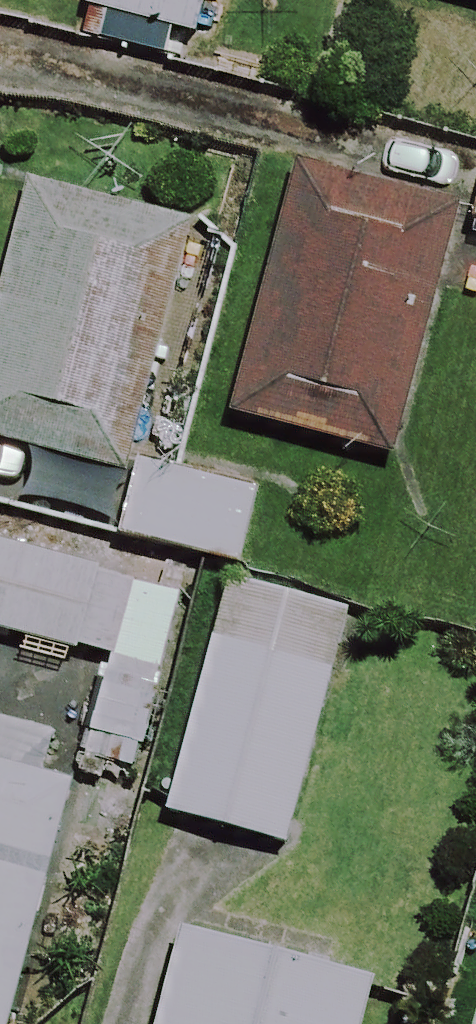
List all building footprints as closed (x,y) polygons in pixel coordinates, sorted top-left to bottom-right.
[(81,16),(189,42),(199,0),(85,0),(81,16)] [(475,8),(475,0),(446,0),(475,8)] [(450,216),(294,175),(228,423),(383,464),(450,216)] [(24,192),(0,286),(0,449),(117,479),(181,232),(24,192)] [(467,228),(475,231),(475,195),(467,228)] [(248,496),(131,471),(115,547),(232,571),(248,496)] [(0,552),(0,640),(107,666),(127,584),(0,552)] [(340,620),(225,589),(163,821),(279,852),(340,620)] [(0,730),(0,1023),(4,1023),(75,750),(0,730)] [(180,942),(158,1023),(358,1023),(366,992),(180,942)]
